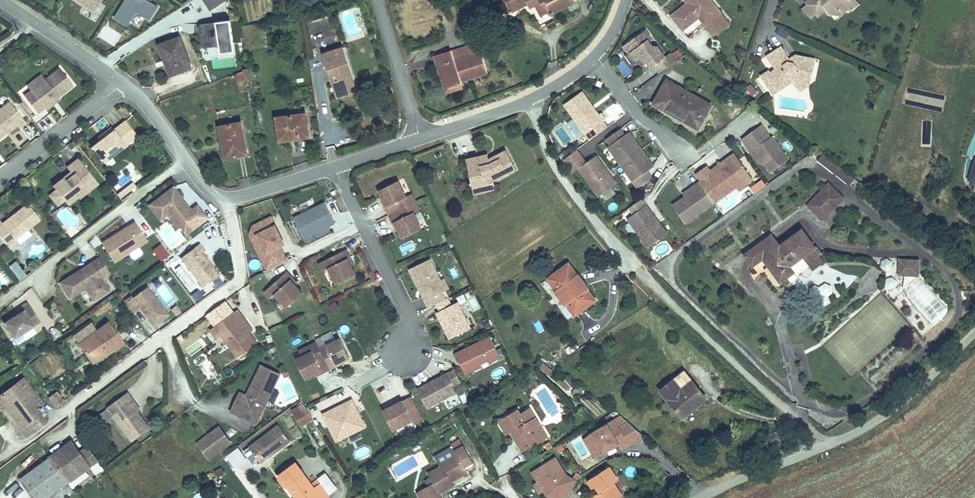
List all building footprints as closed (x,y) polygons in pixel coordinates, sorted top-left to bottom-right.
[(93,9),(99,0),(76,0),(93,9)] [(112,20),(126,28),(135,13),(149,21),(158,7),(146,0),(123,0),(112,20)] [(210,11),(228,0),(204,0),(210,11)] [(516,18),(529,10),(528,7),(539,0),(544,8),(549,5),(555,17),(579,4),(577,0),(506,0),(516,18)] [(539,0),(528,7),(529,10),(533,17),(539,13),(544,23),(555,17),(549,5),(544,8),(539,0)] [(674,5),(680,13),(664,27),(678,43),(694,29),(710,48),(726,34),(698,0),(680,0),(674,5)] [(803,6),(813,20),(815,23),(824,17),(827,21),(835,15),(843,18),(846,20),(857,12),(849,2),(852,0),(825,0),(819,4),(816,0),(811,0),(803,6)] [(813,20),(806,10),(799,15),(806,25),(813,20)] [(230,19),(200,23),(204,47),(219,45),(220,53),(235,51),(230,19)] [(114,45),(120,35),(105,25),(99,35),(114,45)] [(652,75),(657,82),(673,70),(667,62),(662,66),(654,55),(650,55),(646,49),(649,47),(643,39),(623,53),(622,56),(626,62),(627,63),(629,61),(634,69),(639,66),(642,70),(644,70),(648,77),(652,75)] [(42,73),(36,79),(49,95),(56,90),(63,84),(61,82),(65,80),(66,82),(70,79),(84,67),(71,50),(56,62),(42,73)] [(758,72),(750,76),(762,100),(781,91),(784,96),(803,86),(805,77),(795,74),(798,63),(789,59),(781,62),(775,50),(759,58),(767,73),(760,76),(758,72)] [(473,54),(430,70),(433,79),(438,78),(446,100),(459,95),(485,85),(473,54)] [(174,55),(153,62),(163,92),(184,85),(174,55)] [(53,57),(38,68),(42,73),(56,62),(53,57)] [(336,61),(316,67),(328,103),(347,96),(336,61)] [(629,73),(634,69),(629,61),(627,63),(626,62),(623,65),(629,73)] [(809,66),(798,63),(795,74),(805,77),(809,66)] [(235,80),(254,81),(254,71),(236,70),(235,80)] [(63,84),(56,90),(58,92),(72,81),(70,79),(66,82),(65,80),(61,82),(63,84)] [(0,101),(0,119),(6,126),(18,116),(16,113),(27,105),(29,108),(30,110),(37,104),(21,84),(0,101)] [(803,86),(784,96),(786,101),(802,94),(803,86)] [(245,90),(235,92),(236,99),(246,98),(247,103),(255,102),(252,89),(245,90)] [(661,91),(648,116),(694,142),(708,116),(661,91)] [(347,96),(328,103),(330,111),(350,105),(347,96)] [(598,123),(596,124),(593,120),(579,101),(562,114),(584,144),(603,129),(598,123)] [(27,105),(16,113),(18,116),(29,108),(27,105)] [(115,117),(107,123),(109,126),(104,130),(95,137),(108,153),(141,126),(129,110),(117,120),(115,117)] [(635,190),(652,179),(647,171),(652,168),(625,126),(602,141),(635,190)] [(299,127),(268,133),(272,158),(303,152),(299,127)] [(751,138),(761,151),(767,146),(758,134),(751,138)] [(738,148),(748,161),(751,159),(758,169),(767,181),(785,169),(768,146),(767,146),(761,151),(751,138),(738,148)] [(241,139),(217,143),(223,174),(245,170),(241,139)] [(83,149),(71,158),(75,163),(77,165),(70,171),(68,168),(57,176),(60,179),(61,181),(68,190),(72,195),(82,187),(82,186),(80,184),(90,176),(91,178),(100,171),(83,149)] [(822,155),(817,162),(848,185),(853,178),(822,155)] [(792,156),(788,161),(797,169),(801,164),(792,156)] [(751,159),(748,161),(755,171),(758,169),(751,159)] [(710,184),(699,192),(707,203),(707,204),(728,188),(733,195),(735,198),(750,187),(731,161),(718,170),(720,172),(716,175),(714,174),(706,179),(710,184)] [(75,163),(68,168),(70,171),(77,165),(75,163)] [(467,175),(455,177),(459,201),(481,197),(503,178),(492,165),(477,178),(468,180),(467,175)] [(613,192),(593,165),(576,177),(596,205),(613,192)] [(475,168),(454,172),(455,177),(467,175),(468,180),(477,178),(475,168)] [(102,174),(100,171),(91,178),(90,176),(80,184),(82,186),(82,187),(83,189),(102,174)] [(692,182),(699,192),(710,184),(703,174),(692,182)] [(388,214),(417,200),(413,192),(406,195),(398,179),(377,188),(388,214)] [(61,181),(55,186),(62,195),(68,190),(61,181)] [(753,194),(764,186),(761,181),(750,189),(753,194)] [(821,222),(844,199),(827,182),(804,206),(821,222)] [(190,207),(173,185),(146,205),(161,222),(167,216),(176,230),(180,227),(185,235),(209,218),(197,202),(190,207)] [(707,204),(712,210),(733,195),(728,188),(707,204)] [(670,214),(682,232),(705,215),(700,208),(707,203),(699,192),(693,197),(687,201),(682,205),(670,214)] [(680,202),(682,205),(687,201),(693,197),(691,194),(680,202)] [(0,217),(0,222),(14,241),(21,235),(19,232),(44,212),(32,197),(7,216),(5,213),(0,217)] [(481,197),(459,201),(461,210),(482,205),(481,197)] [(422,210),(417,200),(388,214),(400,239),(424,228),(416,213),(422,210)] [(336,223),(324,201),(293,216),(304,238),(336,223)] [(707,203),(700,208),(705,215),(712,210),(707,204),(707,203)] [(646,254),(664,241),(657,230),(654,232),(647,221),(649,219),(644,212),(625,226),(646,254)] [(265,272),(289,261),(270,217),(246,227),(265,272)] [(657,230),(649,219),(647,221),(654,232),(657,230)] [(149,241),(134,220),(100,242),(113,263),(149,241)] [(203,240),(198,233),(178,248),(200,277),(217,264),(200,241),(203,240)] [(798,242),(760,271),(778,295),(793,283),(789,277),(811,259),(798,242)] [(150,251),(159,262),(169,255),(160,243),(150,251)] [(77,260),(59,274),(70,289),(85,277),(94,289),(109,278),(100,266),(108,260),(97,245),(82,256),(85,261),(81,265),(77,260)] [(355,263),(347,249),(318,263),(321,271),(327,269),(334,284),(357,273),(352,264),(355,263)] [(85,261),(82,256),(77,260),(81,265),(85,261)] [(435,304),(448,298),(445,292),(451,289),(445,277),(441,279),(430,258),(408,269),(428,308),(435,304)] [(919,277),(920,260),(898,258),(897,276),(919,277)] [(17,281),(24,277),(16,261),(8,265),(17,281)] [(300,282),(288,270),(263,292),(270,300),(274,296),(286,308),(303,292),(297,285),(300,282)] [(562,276),(541,291),(567,329),(589,313),(562,276)] [(169,314),(147,285),(133,297),(130,293),(123,299),(133,313),(139,308),(153,326),(169,314)] [(829,296),(831,287),(821,285),(820,294),(829,296)] [(42,313),(29,296),(22,301),(24,304),(19,308),(6,317),(17,332),(42,313)] [(473,328),(459,300),(453,303),(450,297),(448,298),(435,304),(438,310),(434,312),(448,341),(473,328)] [(249,323),(240,312),(244,309),(237,300),(215,316),(221,325),(237,347),(256,333),(249,323)] [(328,305),(331,313),(338,311),(335,302),(328,305)] [(252,320),(244,309),(240,312),(249,323),(252,320)] [(74,336),(86,352),(103,340),(107,346),(121,334),(106,313),(74,336)] [(216,329),(221,325),(215,316),(210,320),(216,329)] [(501,357),(490,335),(455,352),(466,375),(501,357)] [(322,352),(330,370),(345,363),(344,360),(350,357),(340,337),(325,344),(328,349),(322,352)] [(322,352),(316,339),(297,348),(300,354),(294,357),(305,382),(330,370),(322,352)] [(103,340),(86,352),(89,356),(102,347),(103,348),(107,346),(103,340)] [(281,364),(261,356),(255,371),(258,372),(256,378),(252,376),(247,387),(246,390),(255,393),(248,411),(259,415),(281,364)] [(543,363),(539,369),(547,375),(551,370),(543,363)] [(464,384),(455,368),(416,387),(428,409),(457,394),(454,389),(464,384)] [(0,385),(0,400),(2,398),(11,392),(16,399),(12,402),(22,417),(18,420),(23,428),(43,414),(31,397),(39,392),(22,369),(0,385)] [(136,404),(129,395),(132,391),(127,384),(106,399),(113,410),(131,433),(148,421),(136,404)] [(255,393),(246,390),(247,387),(242,385),(233,404),(248,411),(255,393)] [(682,385),(658,404),(680,432),(704,413),(682,385)] [(140,402),(132,391),(129,395),(136,404),(140,402)] [(11,392),(2,398),(18,420),(22,417),(12,402),(16,399),(11,392)] [(54,409),(63,403),(55,392),(47,398),(54,409)] [(424,419),(412,395),(403,400),(402,398),(381,408),(393,430),(413,420),(415,424),(424,419)] [(367,429),(352,398),(322,413),(336,443),(367,429)] [(113,410),(106,399),(101,403),(108,413),(113,410)] [(300,429),(313,420),(302,403),(289,411),(300,429)] [(257,436),(267,449),(276,441),(278,443),(297,428),(286,413),(257,436)] [(592,461),(638,441),(627,415),(581,436),(592,461)] [(233,436),(221,421),(210,430),(222,445),(233,436)] [(513,449),(517,455),(540,440),(530,424),(522,429),(519,425),(505,435),(513,449)] [(222,445),(210,430),(200,438),(211,453),(222,445)] [(70,433),(20,472),(39,497),(90,458),(81,446),(70,433)] [(513,449),(505,435),(500,438),(508,452),(513,449)] [(81,446),(90,458),(98,452),(89,440),(81,446)] [(549,454),(540,440),(517,455),(520,460),(534,451),(539,459),(549,454)] [(269,451),(278,443),(276,441),(267,449),(269,451)] [(233,469),(246,460),(237,448),(225,457),(233,469)] [(304,486),(312,497),(330,484),(333,487),(339,482),(330,470),(323,475),(304,450),(287,464),(304,486)] [(520,460),(525,468),(539,459),(534,451),(520,460)] [(545,497),(567,497),(578,477),(544,459),(534,478),(537,480),(531,491),(545,497)] [(469,488),(469,489),(477,484),(475,481),(466,466),(457,471),(460,477),(432,495),(434,497),(455,497),(469,488)] [(588,492),(592,497),(616,497),(614,494),(618,491),(609,477),(588,492)] [(312,497),(304,486),(301,488),(308,497),(311,497),(312,497)] [(471,493),(469,489),(469,488),(455,497),(464,497),(471,493)]
